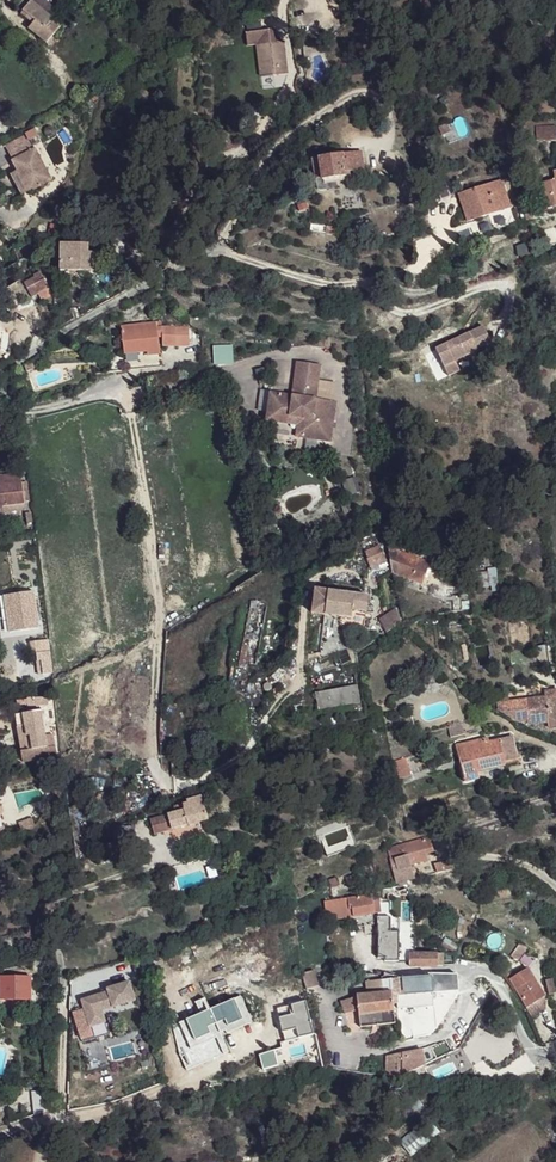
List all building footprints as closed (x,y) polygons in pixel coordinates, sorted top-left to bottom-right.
[(36,21),(33,24),(30,29),(47,43),(52,37),(60,28),(51,21),(54,17),(58,12),(44,0),(32,0),(24,10),(36,21)] [(36,21),(24,10),(21,14),(33,24),(36,21)] [(51,21),(60,28),(63,25),(54,17),(51,21)] [(248,46),(255,45),(260,78),(285,75),(280,29),(246,34),(248,46)] [(438,128),(443,136),(451,132),(446,124),(438,128)] [(536,141),(555,142),(555,133),(553,133),(553,128),(537,128),(536,141)] [(5,148),(12,161),(35,148),(28,135),(5,148)] [(35,148),(12,161),(18,171),(28,191),(51,178),(35,148)] [(319,159),(323,182),(346,178),(346,177),(350,176),(350,173),(364,170),(363,163),(361,151),(319,159)] [(18,171),(12,175),(22,194),(28,191),(18,171)] [(460,194),(469,221),(491,214),(490,210),(510,204),(503,181),(460,194)] [(438,184),(443,200),(452,197),(447,182),(438,184)] [(555,207),(555,182),(542,185),(546,209),(555,207)] [(218,196),(209,193),(203,202),(212,206),(218,196)] [(490,210),(491,214),(511,208),(510,204),(490,210)] [(121,237),(111,241),(113,252),(124,247),(121,237)] [(105,255),(113,252),(111,241),(104,244),(105,255)] [(87,245),(61,244),(59,271),(60,271),(87,272),(87,254),(87,245)] [(87,272),(101,273),(102,255),(87,254),(87,272)] [(34,278),(25,283),(28,289),(34,285),(42,300),(52,295),(41,276),(35,279),(34,278)] [(122,327),(123,349),(139,347),(139,344),(147,343),(147,351),(148,356),(161,354),(159,337),(162,337),(162,328),(158,328),(157,323),(122,327)] [(176,330),(177,344),(190,343),(189,326),(176,327),(176,330)] [(163,345),(177,344),(176,330),(176,327),(162,328),(162,337),(163,345)] [(436,348),(448,376),(459,372),(454,361),(477,351),(477,350),(491,343),(484,327),(436,348)] [(123,349),(124,354),(147,351),(147,343),(139,344),(139,347),(123,349)] [(336,357),(336,348),(306,345),(305,354),(336,357)] [(337,440),(340,400),(320,398),(322,364),(299,362),(297,388),(303,389),(302,397),(274,394),(272,415),(311,419),(309,438),(337,440)] [(261,394),(260,412),(268,412),(269,394),(261,394)] [(309,438),(311,419),(272,415),(271,423),(303,426),(302,437),(309,438)] [(0,423),(0,432),(16,431),(15,422),(0,423)] [(233,457),(230,442),(219,444),(222,459),(233,457)] [(21,483),(20,473),(0,476),(0,481),(1,480),(2,486),(21,483)] [(1,507),(24,503),(29,502),(26,483),(22,483),(22,482),(21,483),(2,486),(1,480),(0,481),(0,507),(1,507)] [(385,561),(379,546),(366,553),(371,567),(385,561)] [(430,564),(389,548),(393,573),(422,584),(430,564)] [(352,611),(353,602),(366,604),(368,589),(328,583),(327,589),(322,589),(322,581),(315,581),(312,605),(325,606),(325,608),(352,611)] [(15,633),(42,630),(38,599),(26,600),(25,595),(4,598),(6,611),(13,610),(15,633)] [(264,608),(252,609),(249,609),(238,664),(255,667),(266,608),(264,608)] [(13,610),(6,611),(7,624),(9,624),(10,633),(15,633),(13,610)] [(386,634),(402,626),(396,612),(379,620),(386,634)] [(463,620),(448,622),(450,628),(464,625),(463,620)] [(48,653),(46,641),(34,642),(36,662),(40,661),(41,671),(48,671),(51,670),(49,653),(48,653)] [(538,658),(540,671),(549,668),(545,645),(534,647),(536,658),(538,658)] [(356,686),(314,694),(317,711),(350,706),(359,704),(356,686)] [(549,729),(555,728),(555,693),(555,692),(546,693),(547,698),(549,723),(549,729)] [(26,707),(47,706),(46,698),(25,699),(26,707)] [(498,710),(520,722),(528,721),(529,725),(549,723),(547,698),(497,703),(498,710)] [(15,728),(22,762),(56,755),(53,738),(45,740),(41,711),(29,713),(31,725),(15,728)] [(518,758),(513,736),(501,739),(506,761),(518,758)] [(457,746),(466,783),(480,780),(478,772),(477,768),(506,761),(501,739),(490,742),(489,739),(477,742),(480,754),(465,758),(462,745),(457,746)] [(462,745),(465,758),(480,754),(477,742),(462,745)] [(403,764),(409,782),(421,777),(415,760),(403,764)] [(506,761),(477,768),(478,772),(507,765),(506,761)] [(175,813),(150,820),(153,835),(207,819),(200,797),(187,800),(187,803),(173,807),(175,813)] [(395,882),(413,879),(409,856),(391,858),(395,882)] [(270,882),(285,875),(279,860),(264,866),(270,882)] [(354,877),(346,879),(349,889),(357,886),(354,877)] [(340,885),(337,879),(329,883),(331,889),(340,885)] [(372,896),(374,914),(378,913),(380,913),(378,895),(372,896)] [(324,902),(327,921),(355,917),(374,914),(372,896),(324,902)] [(374,914),(355,917),(357,928),(378,925),(378,913),(374,914)] [(386,931),(378,931),(376,931),(377,951),(383,951),(383,963),(400,963),(399,942),(386,942),(386,931)] [(519,964),(525,956),(517,950),(511,959),(519,964)] [(409,966),(443,966),(443,954),(410,954),(409,966)] [(527,973),(510,984),(533,1019),(544,1012),(538,1003),(544,999),(539,992),(540,990),(537,985),(535,985),(527,973)] [(318,989),(327,988),(325,975),(316,976),(318,989)] [(457,976),(448,976),(449,982),(450,993),(458,992),(457,976)] [(10,1000),(27,1001),(30,1000),(30,977),(0,977),(0,1001),(10,1000)] [(546,981),(549,996),(555,994),(555,993),(553,980),(546,981)] [(432,981),(394,984),(384,981),(367,983),(368,994),(357,996),(359,1016),(394,1011),(399,1011),(398,1003),(407,1002),(406,995),(433,994),(432,983),(432,981)] [(450,993),(449,982),(432,983),(433,994),(446,994),(450,993)] [(108,996),(81,1004),(89,1031),(105,1026),(101,1015),(100,1012),(112,1009),(113,1011),(135,1004),(129,986),(107,992),(108,996)] [(284,1033),(312,1026),(305,999),(294,1001),(297,1014),(279,1018),(283,1033),(284,1033)] [(27,1001),(10,1000),(10,1015),(23,1015),(27,1001)] [(394,1011),(359,1016),(360,1028),(395,1024),(394,1011)] [(41,1029),(49,1029),(49,1017),(40,1017),(41,1029)] [(226,1017),(202,1023),(207,1040),(230,1035),(226,1017)] [(312,1026),(284,1033),(286,1042),(314,1036),(312,1026)] [(306,1041),(282,1047),(286,1064),(310,1058),(306,1041)] [(421,1050),(402,1054),(402,1077),(425,1066),(422,1050),(421,1050)] [(112,1093),(100,1095),(101,1103),(113,1101),(112,1093)] [(100,1095),(67,1101),(69,1109),(101,1103),(100,1095)] [(438,1137),(428,1124),(401,1146),(412,1158),(438,1137)]
